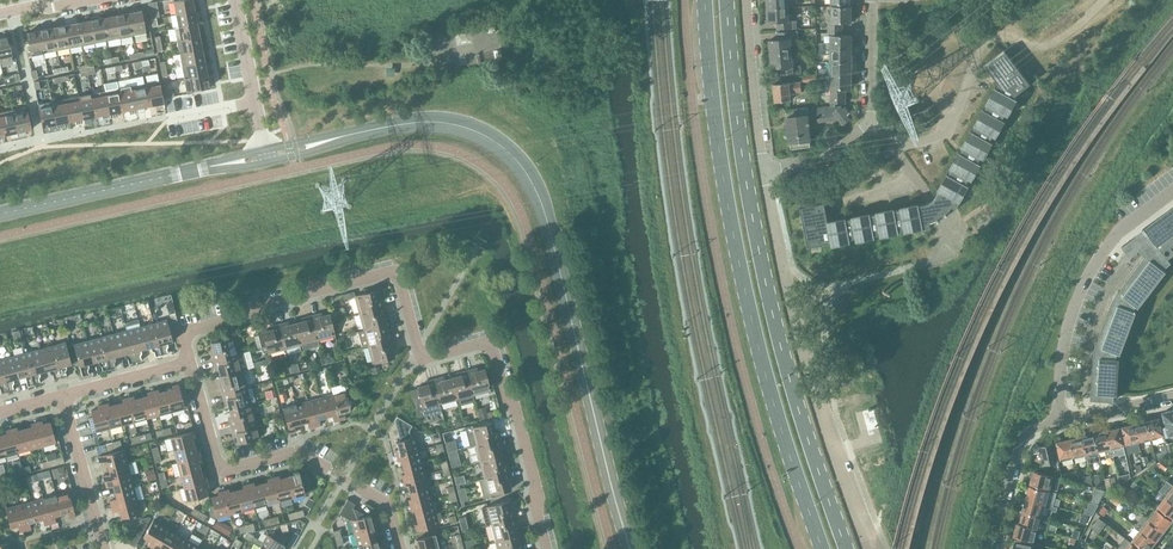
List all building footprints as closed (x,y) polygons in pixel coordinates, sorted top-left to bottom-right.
[(176,13),(194,10),(192,0),(177,0),(174,1),(176,13)] [(767,8),(788,7),(788,0),(767,0),(767,8)] [(851,22),(851,6),(831,6),(831,22),(828,22),(828,33),(842,33),(842,22),(851,22)] [(788,7),(767,8),(768,23),(777,22),(777,29),(796,28),(796,21),(789,21),(788,7)] [(142,10),(129,13),(133,35),(146,33),(142,10)] [(176,13),(178,26),(197,23),(194,10),(176,13)] [(129,13),(116,15),(120,38),(133,35),(129,13)] [(116,15),(103,18),(108,40),(120,38),(116,15)] [(103,18),(90,20),(95,43),(108,40),(103,18)] [(90,20),(78,23),(82,45),(95,43),(90,20)] [(78,23),(65,25),(69,48),(82,45),(78,23)] [(174,27),(177,40),(199,36),(197,23),(178,26),(174,27)] [(65,25),(52,28),(56,50),(69,48),(65,25)] [(52,28),(39,30),(44,53),(56,50),(52,28)] [(44,53),(39,30),(26,33),(31,55),(44,53)] [(769,40),(771,54),(791,52),(790,39),(798,38),(798,30),(778,32),(778,39),(769,40)] [(831,35),(831,49),(851,49),(851,35),(831,35)] [(177,40),(179,53),(202,48),(199,36),(177,40)] [(0,39),(0,60),(0,62),(13,59),(8,37),(0,39)] [(179,53),(182,66),(204,61),(202,48),(179,53)] [(831,49),(831,62),(851,62),(851,49),(831,49)] [(995,87),(994,88),(995,88),(986,103),(985,104),(987,104),(984,109),(983,109),(982,109),(983,110),(974,125),(974,124),(974,125),(974,126),(972,131),(971,130),(970,130),(971,131),(962,147),(962,146),(961,147),(963,147),(960,153),(958,152),(959,153),(950,168),(950,167),(949,168),(951,169),(948,174),(947,173),(946,174),(947,174),(938,189),(937,190),(939,190),(934,199),(931,201),(929,203),(926,204),(918,205),(918,203),(917,204),(918,204),(901,208),(900,207),(900,209),(894,210),(894,208),(893,208),(893,209),(876,213),(876,212),(876,213),(870,215),(870,213),(869,213),(869,214),(852,217),(852,216),(851,216),(852,218),(846,219),(845,217),(845,218),(828,222),(824,200),(800,204),(808,247),(831,242),(832,246),(833,246),(833,245),(850,242),(850,239),(856,238),(856,241),(857,241),(857,240),(874,237),(874,238),(875,238),(874,234),(880,233),(880,236),(881,236),(898,232),(898,233),(899,233),(898,229),(904,228),(905,232),(905,231),(922,228),(931,227),(931,226),(930,226),(929,222),(932,222),(935,221),(937,220),(938,221),(940,221),(939,219),(941,217),(943,216),(945,214),(947,216),(948,214),(947,212),(949,210),(950,208),(952,206),(956,208),(955,208),(956,208),(960,201),(959,201),(968,186),(969,186),(969,185),(966,183),(968,178),(972,180),(971,179),(980,164),(981,164),(978,162),(980,157),(984,159),(984,158),(992,142),(992,143),(993,142),(990,141),(993,135),(996,137),(996,136),(1004,121),(1005,121),(1002,119),(1005,114),(1008,116),(1008,115),(1008,114),(1016,99),(1017,100),(1017,99),(1014,97),(1015,95),(1030,84),(1004,50),(984,65),(998,84),(996,88),(995,87)] [(791,52),(771,54),(772,68),(781,68),(781,75),(801,73),(801,66),(793,66),(791,52)] [(182,66),(184,78),(207,74),(204,61),(182,66)] [(831,62),(831,75),(851,75),(851,62),(831,62)] [(808,68),(808,75),(816,74),(817,74),(817,67),(808,68)] [(13,74),(4,76),(6,84),(15,82),(13,74)] [(207,74),(184,78),(187,94),(194,92),(193,90),(209,87),(207,74)] [(816,74),(808,75),(802,76),(803,82),(817,80),(816,74)] [(827,74),(820,75),(820,80),(831,80),(831,103),(845,103),(845,89),(851,89),(851,75),(831,75),(827,75),(827,74)] [(912,79),(892,85),(898,107),(907,105),(909,114),(916,112),(913,104),(919,103),(912,79)] [(159,80),(146,83),(150,105),(155,104),(156,108),(164,107),(164,108),(165,107),(159,80)] [(104,84),(105,91),(110,117),(118,116),(117,112),(123,111),(119,88),(117,81),(104,84)] [(773,84),(775,102),(791,100),(790,92),(802,91),(801,82),(789,83),(789,82),(773,84)] [(146,83),(132,85),(137,112),(145,111),(144,107),(150,105),(146,83)] [(132,85),(119,88),(123,111),(129,110),(129,114),(137,112),(132,85)] [(105,91),(92,93),(96,116),(102,115),(103,119),(110,117),(105,91)] [(92,93),(78,96),(83,123),(91,121),(91,117),(96,116),(92,93)] [(78,96),(65,99),(69,121),(75,120),(76,124),(83,123),(78,96)] [(65,99),(51,101),(56,128),(65,126),(64,122),(69,121),(65,99)] [(56,128),(51,101),(38,104),(42,126),(48,125),(49,129),(56,128)] [(26,106),(13,109),(19,136),(26,134),(25,130),(31,129),(26,106)] [(787,117),(790,143),(797,142),(798,148),(811,146),(808,125),(810,124),(810,123),(839,119),(843,124),(850,119),(847,115),(850,113),(845,107),(842,109),(840,106),(826,106),(808,109),(809,115),(807,115),(787,117)] [(0,112),(0,114),(5,135),(10,134),(11,138),(19,136),(13,109),(0,112)] [(1093,358),(1094,358),(1092,392),(1091,392),(1090,399),(1114,401),(1114,394),(1117,394),(1117,393),(1116,393),(1118,359),(1119,359),(1119,358),(1116,358),(1116,355),(1117,353),(1120,354),(1121,353),(1119,353),(1135,311),(1136,312),(1136,311),(1133,310),(1134,307),(1136,305),(1138,307),(1139,307),(1138,306),(1165,271),(1166,272),(1166,271),(1164,269),(1171,262),(1168,258),(1172,254),(1172,208),(1145,229),(1144,228),(1142,229),(1143,230),(1133,238),(1132,239),(1122,246),(1129,256),(1139,248),(1144,255),(1145,256),(1119,291),(1118,291),(1116,293),(1114,296),(1113,300),(1111,303),(1112,303),(1097,344),(1096,344),(1095,347),(1094,351),(1093,354),(1093,358)] [(355,296),(359,313),(384,306),(382,298),(379,299),(376,290),(355,296)] [(359,313),(364,329),(385,323),(383,314),(386,314),(384,306),(359,313)] [(169,314),(172,323),(178,322),(175,312),(169,314)] [(319,314),(312,316),(318,340),(335,335),(329,314),(320,316),(319,314)] [(296,323),(301,344),(302,348),(305,349),(318,346),(319,343),(318,340),(312,316),(304,318),(305,320),(296,323)] [(167,319),(153,323),(162,355),(168,353),(165,343),(172,341),(167,319)] [(125,323),(127,330),(135,362),(142,360),(139,350),(146,348),(140,327),(140,326),(138,320),(125,323)] [(286,322),(278,324),(285,349),(301,344),(296,323),(287,325),(286,322)] [(153,323),(140,326),(140,327),(146,348),(152,346),(155,356),(162,355),(153,323)] [(362,347),(368,346),(393,339),(390,332),(388,332),(385,323),(364,329),(358,331),(362,347)] [(285,349),(278,324),(271,326),(271,329),(262,332),(266,346),(268,353),(285,349)] [(127,330),(114,334),(119,355),(126,353),(129,363),(135,362),(127,330)] [(114,334),(101,337),(109,369),(115,367),(113,357),(119,355),(114,334)] [(211,352),(213,360),(238,353),(233,336),(212,342),(214,351),(211,352)] [(101,337),(87,341),(93,362),(100,360),(103,370),(109,369),(101,337)] [(393,339),(368,346),(373,363),(394,357),(392,348),(395,347),(393,339)] [(93,362),(87,341),(74,344),(82,376),(89,374),(86,364),(93,362)] [(65,342),(52,346),(60,377),(67,375),(64,365),(71,363),(65,342)] [(52,346),(39,349),(44,371),(51,369),(54,379),(60,377),(52,346)] [(39,349),(26,353),(34,384),(40,382),(38,372),(44,371),(39,349)] [(220,376),(242,370),(246,369),(247,368),(243,353),(241,352),(238,353),(213,360),(215,368),(218,367),(220,376)] [(26,353),(12,356),(18,378),(25,376),(27,386),(34,384),(26,353)] [(330,355),(323,357),(325,364),(332,362),(330,355)] [(0,359),(0,363),(8,391),(14,390),(11,379),(18,378),(12,356),(0,359)] [(474,368),(467,370),(473,395),(490,390),(484,369),(475,371),(474,368)] [(220,386),(222,393),(246,387),(242,370),(220,376),(223,385),(220,386)] [(451,378),(457,399),(458,403),(460,404),(473,401),(474,398),(473,395),(467,370),(459,373),(460,375),(451,378)] [(441,377),(433,379),(440,404),(457,399),(451,378),(442,380),(441,377)] [(440,404),(433,379),(426,381),(427,384),(417,387),(418,388),(411,390),(418,417),(442,411),(440,404)] [(173,389),(166,391),(171,411),(184,407),(178,384),(172,386),(173,389)] [(331,387),(333,394),(340,420),(346,418),(344,412),(351,410),(350,406),(352,403),(351,401),(348,399),(344,384),(331,387)] [(227,400),(229,409),(251,403),(246,387),(222,393),(224,401),(227,400)] [(158,389),(153,391),(159,414),(171,411),(166,391),(159,393),(158,389)] [(148,395),(141,397),(146,417),(159,414),(153,391),(147,392),(148,395)] [(333,394),(320,397),(325,417),(332,415),(334,422),(340,420),(333,394)] [(133,396),(128,398),(134,421),(146,417),(141,397),(134,399),(133,396)] [(320,397),(308,401),(315,427),(321,425),(319,418),(325,417),(320,397)] [(123,402),(116,404),(121,424),(134,421),(128,398),(122,399),(123,402)] [(308,401),(295,404),(301,423),(307,421),(309,428),(315,427),(308,401)] [(108,403),(103,404),(109,427),(121,424),(116,404),(109,406),(108,403)] [(229,419),(231,426),(255,420),(251,403),(229,409),(232,418),(229,419)] [(109,427),(103,404),(97,406),(98,409),(91,411),(96,431),(109,427)] [(301,423),(295,404),(282,408),(289,433),(296,432),(294,425),(301,423)] [(487,405),(479,407),(481,417),(490,415),(487,405)] [(1163,412),(1166,426),(1164,427),(1166,436),(1172,434),(1172,410),(1163,412)] [(395,449),(396,455),(419,449),(415,436),(409,438),(407,430),(410,424),(397,416),(389,429),(393,442),(396,441),(398,448),(395,449)] [(454,420),(455,426),(463,424),(461,418),(454,420)] [(1148,421),(1147,421),(1151,439),(1164,436),(1160,418),(1154,419),(1152,418),(1149,419),(1148,421)] [(255,420),(231,426),(233,434),(236,433),(238,443),(260,437),(255,420)] [(1140,423),(1134,424),(1139,442),(1151,439),(1147,421),(1146,421),(1144,420),(1141,421),(1140,423)] [(42,421),(36,422),(43,445),(55,442),(50,422),(43,424),(42,421)] [(184,423),(185,430),(193,428),(191,421),(184,423)] [(32,427),(25,428),(30,448),(43,445),(36,422),(31,423),(32,427)] [(471,446),(476,445),(500,438),(498,430),(495,431),(493,422),(473,427),(472,425),(466,427),(471,446)] [(1139,442),(1134,424),(1129,425),(1127,424),(1124,425),(1123,427),(1122,427),(1126,445),(1139,442)] [(17,427),(11,429),(18,452),(30,448),(25,428),(18,430),(17,427)] [(170,427),(163,429),(164,435),(172,433),(170,427)] [(1112,429),(1107,430),(1113,455),(1118,454),(1120,454),(1123,453),(1124,452),(1125,452),(1120,428),(1118,428),(1116,427),(1113,427),(1112,429)] [(0,435),(0,436),(5,455),(18,452),(11,429),(6,430),(7,433),(0,435)] [(164,435),(163,429),(155,431),(157,437),(164,435)] [(1096,433),(1094,433),(1099,452),(1105,450),(1107,457),(1113,456),(1113,455),(1107,430),(1101,432),(1100,430),(1096,431),(1096,433)] [(170,437),(174,450),(194,444),(192,438),(195,437),(194,431),(170,437)] [(1088,435),(1082,436),(1086,455),(1099,452),(1094,433),(1093,434),(1092,432),(1088,433),(1088,435)] [(145,434),(138,435),(139,442),(147,440),(145,434)] [(139,442),(138,435),(130,437),(132,444),(139,442)] [(1071,439),(1070,439),(1074,457),(1086,455),(1082,436),(1077,438),(1075,436),(1072,437),(1071,439)] [(476,445),(480,461),(502,455),(499,446),(502,446),(500,438),(476,445)] [(1074,457),(1070,439),(1069,439),(1067,438),(1063,439),(1063,441),(1057,442),(1061,460),(1074,457)] [(120,440),(113,442),(115,448),(122,446),(120,440)] [(445,443),(447,452),(456,450),(454,441),(445,443)] [(115,448),(113,442),(105,444),(107,450),(115,448)] [(435,445),(437,452),(444,450),(442,443),(435,445)] [(1044,465),(1053,463),(1056,476),(1062,478),(1059,461),(1054,443),(1047,444),(1046,443),(1043,444),(1041,446),(1040,446),(1042,458),(1041,458),(1042,463),(1043,463),(1044,465)] [(174,450),(177,462),(200,456),(199,451),(196,451),(194,444),(174,450)] [(151,448),(153,455),(159,454),(157,446),(151,448)] [(106,461),(108,467),(127,462),(124,449),(98,456),(100,462),(106,461)] [(401,460),(403,467),(422,462),(419,449),(396,455),(398,461),(401,460)] [(1159,462),(1162,459),(1169,455),(1167,450),(1157,452),(1159,462)] [(159,454),(153,455),(155,463),(161,461),(159,454)] [(480,461),(484,478),(509,471),(507,464),(504,464),(502,455),(480,461)] [(63,456),(47,460),(48,467),(65,462),(63,456)] [(177,462),(180,475),(200,469),(199,462),(202,462),(200,456),(177,462)] [(1162,459),(1159,462),(1156,464),(1165,470),(1169,465),(1162,459)] [(48,467),(47,460),(40,462),(41,469),(48,467)] [(440,462),(442,470),(448,468),(446,460),(440,462)] [(103,475),(105,481),(131,474),(127,462),(108,467),(110,474),(103,475)] [(402,474),(403,480),(425,474),(422,462),(403,467),(404,473),(402,474)] [(29,465),(22,467),(23,473),(31,471),(29,465)] [(63,466),(51,469),(54,479),(66,475),(63,466)] [(23,473),(22,467),(15,469),(16,475),(23,473)] [(148,479),(157,477),(154,468),(145,470),(148,479)] [(448,468),(442,470),(444,476),(450,475),(448,468)] [(180,475),(184,487),(207,481),(205,475),(202,476),(200,469),(180,475)] [(311,492),(307,476),(300,478),(298,470),(292,472),(293,475),(286,477),(292,497),(311,492)] [(158,473),(160,480),(166,479),(164,471),(158,473)] [(509,471),(484,478),(479,479),(484,497),(483,498),(491,496),(490,494),(511,489),(508,480),(511,479),(509,471)] [(1031,484),(1050,489),(1057,491),(1060,477),(1035,471),(1033,477),(1032,476),(1030,482),(1032,482),(1031,484)] [(1094,475),(1096,485),(1105,483),(1103,473),(1094,475)] [(113,486),(115,492),(134,487),(131,474),(105,481),(106,487),(113,486)] [(408,485),(409,492),(429,486),(425,474),(403,480),(405,486),(408,485)] [(458,483),(466,480),(464,474),(456,476),(458,483)] [(1164,478),(1158,474),(1156,478),(1161,482),(1164,478)] [(1084,482),(1093,484),(1090,475),(1083,477),(1084,482)] [(1118,477),(1119,483),(1123,482),(1127,480),(1126,475),(1118,477)] [(279,476),(273,477),(279,500),(292,497),(286,477),(279,479),(279,476)] [(1105,479),(1108,490),(1117,487),(1115,476),(1105,479)] [(268,482),(261,484),(267,504),(279,500),(273,477),(267,479),(268,482)] [(166,479),(160,480),(162,487),(168,486),(166,479)] [(207,481),(184,487),(187,500),(207,495),(205,487),(208,487),(207,481)] [(1130,485),(1137,490),(1140,486),(1133,481),(1130,485)] [(254,482),(248,484),(254,507),(267,504),(261,484),(254,485),(254,482)] [(243,488),(236,490),(242,510),(254,507),(248,484),(243,485),(243,488)] [(1119,491),(1127,497),(1132,491),(1124,485),(1119,491)] [(408,499),(410,505),(432,499),(429,486),(409,492),(411,498),(408,499)] [(447,487),(449,494),(455,493),(453,486),(447,487)] [(463,500),(469,499),(465,486),(459,488),(463,500)] [(1052,505),(1057,507),(1058,507),(1060,500),(1055,498),(1056,493),(1031,486),(1030,489),(1029,488),(1027,494),(1029,494),(1027,499),(1046,504),(1052,505)] [(1101,502),(1105,489),(1097,486),(1093,500),(1101,502)] [(110,501),(111,506),(137,499),(134,487),(115,492),(117,499),(110,501)] [(223,490),(229,514),(231,518),(243,515),(242,510),(236,490),(230,492),(229,489),(223,490)] [(214,518),(229,514),(223,490),(218,492),(218,495),(211,497),(213,505),(211,506),(210,508),(209,511),(210,515),(212,516),(214,518)] [(69,491),(56,495),(61,514),(67,512),(69,519),(76,517),(69,491)] [(455,493),(449,494),(451,502),(457,500),(455,493)] [(1110,500),(1118,506),(1124,499),(1115,493),(1110,500)] [(56,495),(43,498),(50,524),(56,522),(54,515),(61,514),(56,495)] [(1166,496),(1158,507),(1172,518),(1172,501),(1166,496)] [(43,498),(31,501),(36,520),(43,519),(44,525),(50,524),(43,498)] [(137,499),(111,506),(113,512),(120,510),(122,517),(125,516),(128,519),(131,518),(132,515),(141,512),(137,499)] [(351,520),(354,533),(376,527),(375,521),(372,522),(370,515),(367,516),(353,508),(355,504),(347,499),(339,513),(351,520)] [(414,510),(416,516),(435,511),(432,499),(410,505),(411,511),(414,510)] [(1024,504),(1022,511),(1043,516),(1046,504),(1027,499),(1026,504),(1024,504)] [(1096,514),(1098,502),(1089,500),(1087,512),(1096,514)] [(31,501),(18,505),(25,530),(31,529),(29,522),(36,520),(31,501)] [(486,507),(491,524),(515,517),(513,510),(510,510),(507,501),(486,507)] [(25,530),(18,505),(5,508),(11,527),(18,525),(19,532),(25,530)] [(191,513),(197,517),(200,511),(194,508),(191,513)] [(303,509),(295,511),(297,518),(304,516),(303,509)] [(1157,509),(1148,519),(1164,531),(1167,527),(1168,527),(1172,523),(1171,522),(1172,520),(1157,509)] [(200,511),(197,517),(204,521),(207,515),(200,511)] [(297,518),(295,511),(288,513),(290,519),(297,518)] [(435,511),(416,516),(418,523),(415,524),(417,530),(439,524),(435,511)] [(1022,518),(1021,524),(1020,524),(1037,528),(1037,529),(1046,531),(1050,518),(1043,516),(1022,511),(1020,518),(1022,518)] [(448,517),(450,524),(457,522),(455,515),(448,517)] [(1135,526),(1140,530),(1156,541),(1159,537),(1160,538),(1164,533),(1163,532),(1164,531),(1148,519),(1143,515),(1143,516),(1141,517),(1139,520),(1139,521),(1135,526)] [(278,516),(271,518),(272,524),(279,522),(278,516)] [(491,524),(495,540),(517,535),(514,526),(517,525),(515,517),(491,524)] [(1107,523),(1099,517),(1090,527),(1099,534),(1107,523)] [(272,524),(271,518),(263,520),(265,526),(272,524)] [(134,532),(141,535),(147,524),(141,520),(134,532)] [(151,548),(152,548),(165,526),(153,520),(143,537),(150,540),(146,546),(151,548)] [(218,529),(229,535),(233,527),(223,521),(218,529)] [(246,525),(248,531),(255,529),(253,523),(246,525)] [(1020,524),(1021,524),(1019,523),(1015,536),(1034,541),(1037,529),(1037,528),(1020,524)] [(240,533),(248,531),(246,525),(238,527),(240,533)] [(164,548),(167,548),(176,533),(165,526),(152,548),(159,548),(160,547),(164,548)] [(354,533),(358,546),(377,540),(375,534),(378,533),(376,527),(354,533)] [(333,531),(335,538),(341,536),(339,529),(333,531)] [(1070,535),(1077,539),(1081,532),(1074,529),(1070,535)] [(1140,530),(1132,540),(1143,548),(1151,548),(1153,547),(1152,546),(1156,541),(1140,530)] [(247,532),(244,537),(251,541),(255,535),(247,533),(247,532)] [(187,539),(176,533),(167,548),(182,548),(187,539)] [(453,535),(455,542),(462,541),(460,533),(453,535)] [(260,546),(266,548),(282,548),(284,544),(281,542),(281,539),(278,538),(275,539),(267,534),(260,546)] [(415,548),(431,548),(439,547),(435,534),(416,539),(418,546),(415,547),(415,548)] [(497,548),(523,548),(522,543),(519,544),(517,535),(495,540),(497,548)] [(341,536),(335,538),(337,545),(343,544),(341,536)] [(237,538),(233,545),(238,548),(242,542),(237,538)] [(1119,548),(1140,548),(1126,538),(1125,539),(1124,539),(1121,543),(1121,544),(1118,548),(1119,548)] [(198,546),(187,539),(182,548),(197,548),(198,546)] [(1016,539),(1015,541),(1014,543),(1013,547),(1014,548),(1040,548),(1040,545),(1016,539)] [(359,548),(382,548),(381,546),(379,547),(377,540),(358,546),(359,548)] [(1113,545),(1107,540),(1104,544),(1110,548),(1113,545)] [(455,542),(457,548),(460,548),(464,548),(462,541),(455,542)]
